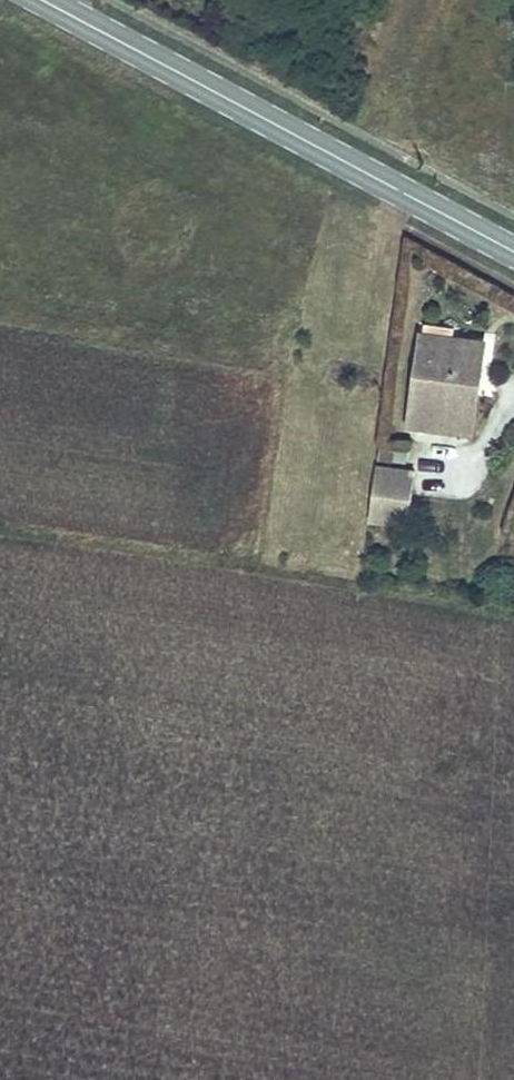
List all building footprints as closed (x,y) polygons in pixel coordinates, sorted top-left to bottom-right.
[(431,330),(416,419),(426,420),(424,435),(460,442),(463,425),(472,427),(478,388),(485,389),(492,341),(431,330)] [(411,532),(419,478),(380,473),(373,526),(411,532)]
